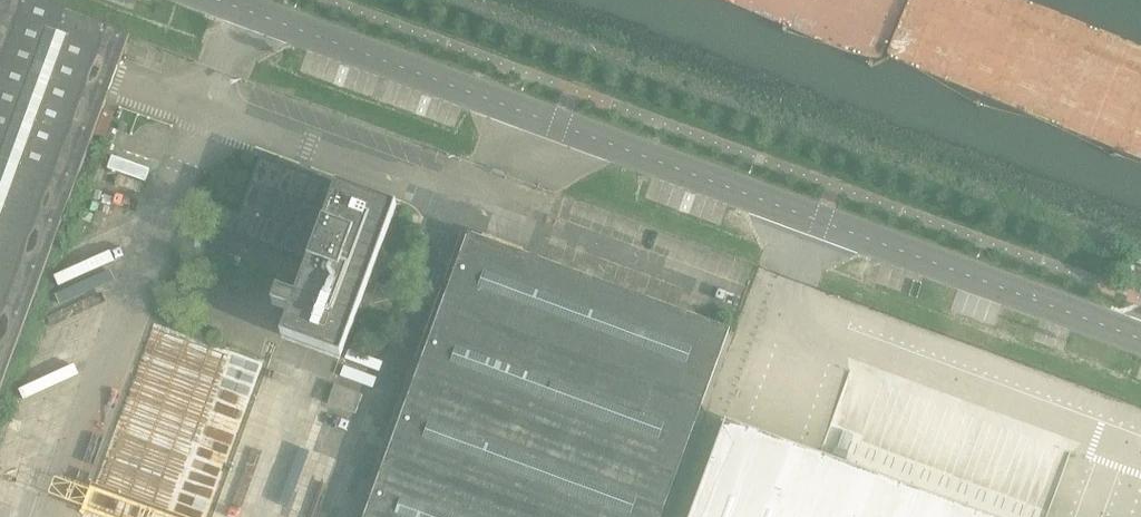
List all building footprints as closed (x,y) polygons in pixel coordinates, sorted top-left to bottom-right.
[(28,0),(0,0),(0,392),(106,103),(118,70),(123,59),(121,58),(129,37),(28,0)] [(281,165),(260,158),(240,214),(227,210),(219,231),(308,263),(296,296),(278,289),(273,305),(290,311),(281,336),(340,358),(375,261),(379,262),(383,251),(380,249),(382,244),(396,207),(281,165)] [(468,233),(365,516),(661,516),(730,330),(468,233)] [(328,404),(356,414),(362,395),(335,385),(328,404)] [(690,516),(985,516),(725,421),(690,516)] [(216,503),(100,465),(83,516),(116,516),(120,504),(160,516),(211,516),(216,503)]
